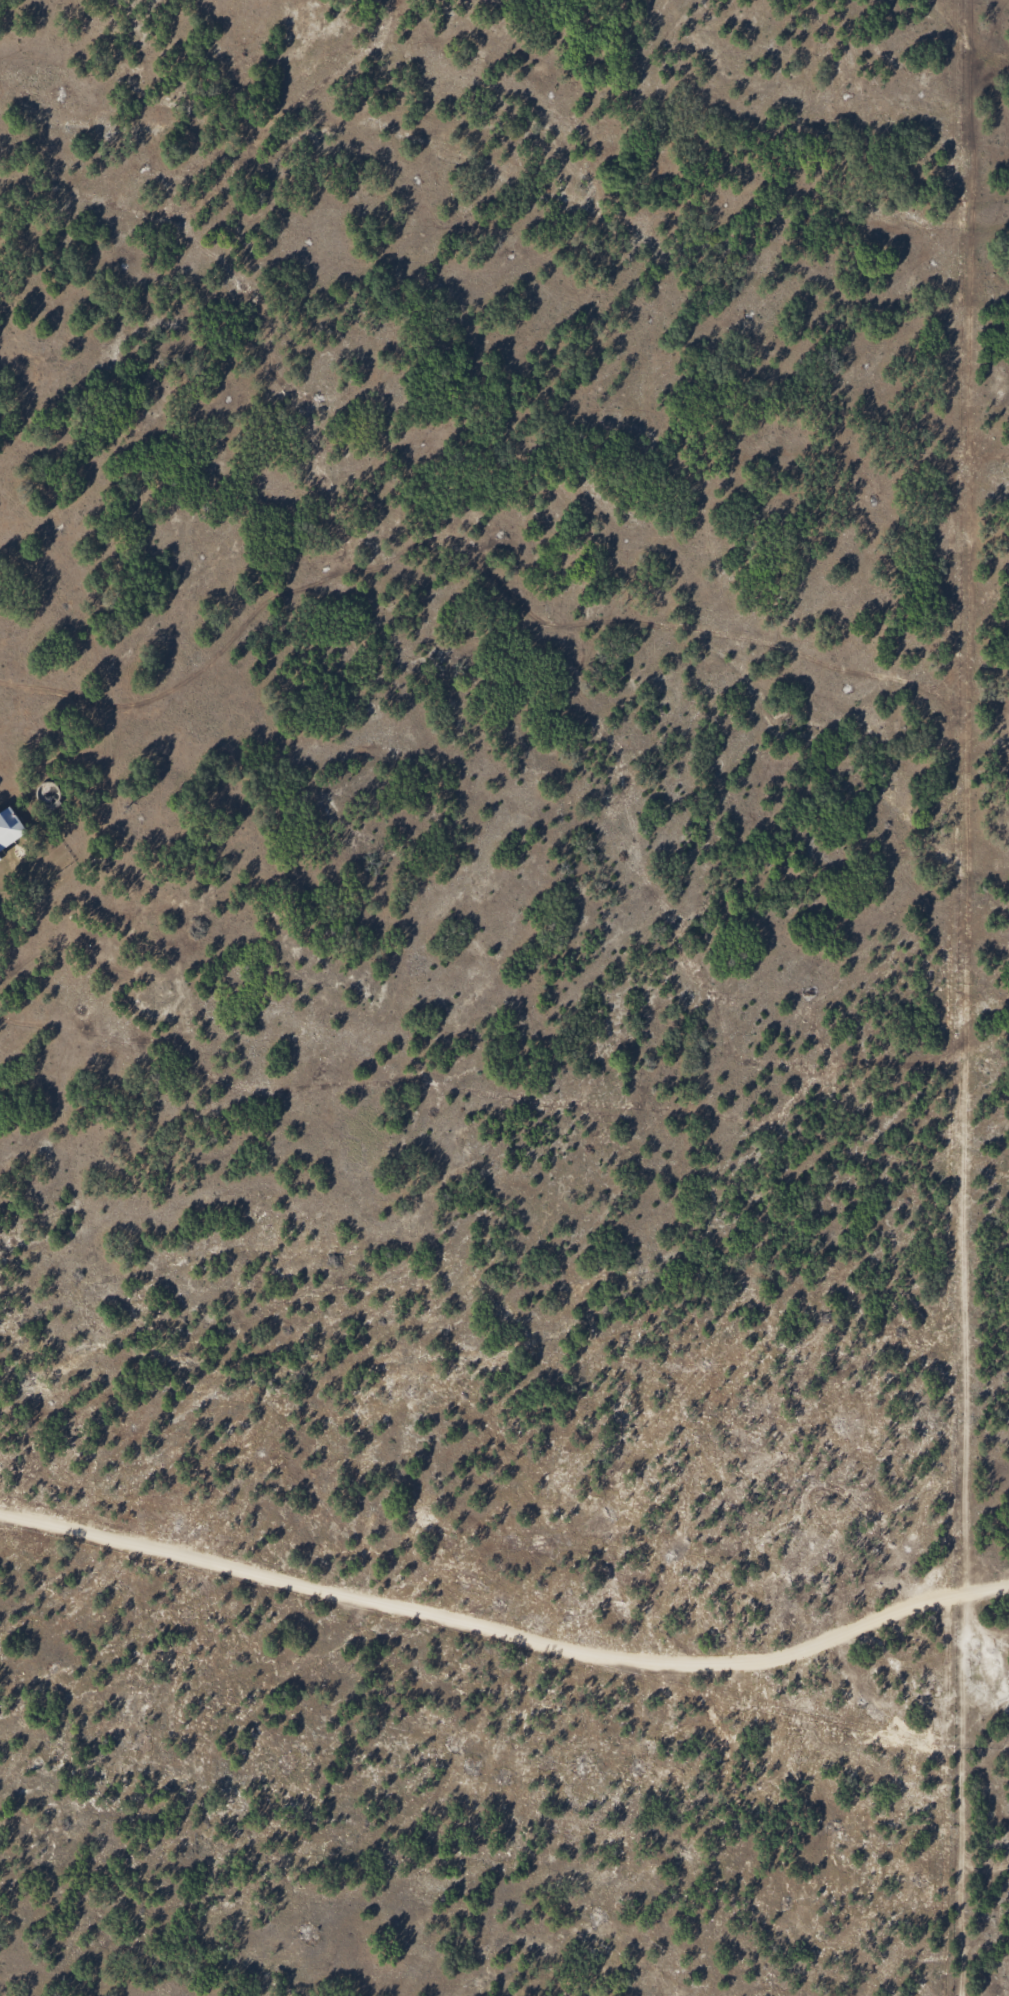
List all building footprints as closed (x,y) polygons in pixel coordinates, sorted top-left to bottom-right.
[(11,805),(0,812),(0,863),(6,859),(1,851),(29,833),(11,805)]
